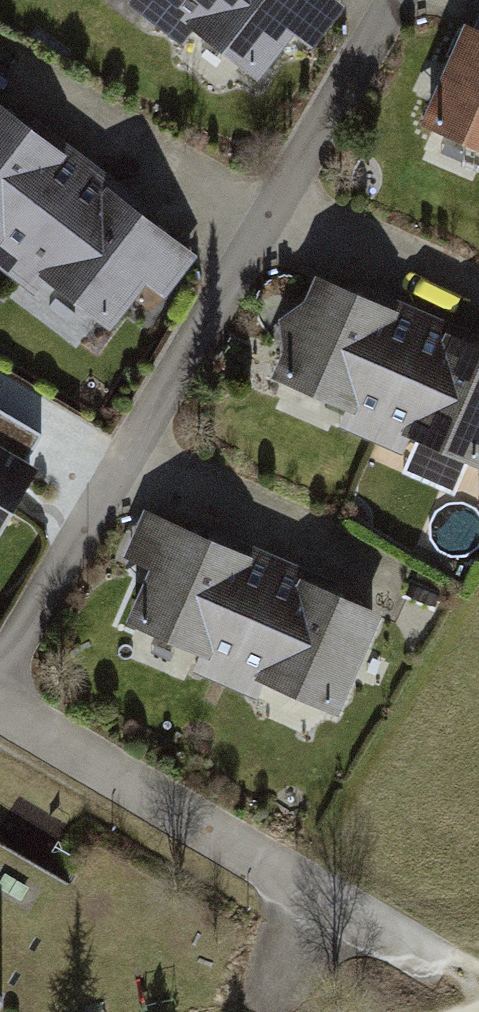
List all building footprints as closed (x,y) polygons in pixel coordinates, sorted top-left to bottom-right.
[(170,7),(256,73),(311,0),(175,0),(170,7)] [(473,30),(429,127),(478,149),(478,33),(473,30)] [(0,110),(0,242),(20,258),(84,174),(0,110)] [(170,239),(84,174),(20,258),(106,323),(170,239)] [(423,326),(325,282),(281,378),(380,422),(423,326)] [(423,326),(380,422),(478,466),(478,350),(423,326)] [(0,413),(0,527),(28,480),(17,474),(39,437),(0,413)] [(276,570),(177,526),(134,623),(232,667),(276,570)] [(374,614),(276,570),(232,667),(331,711),(374,614)]
